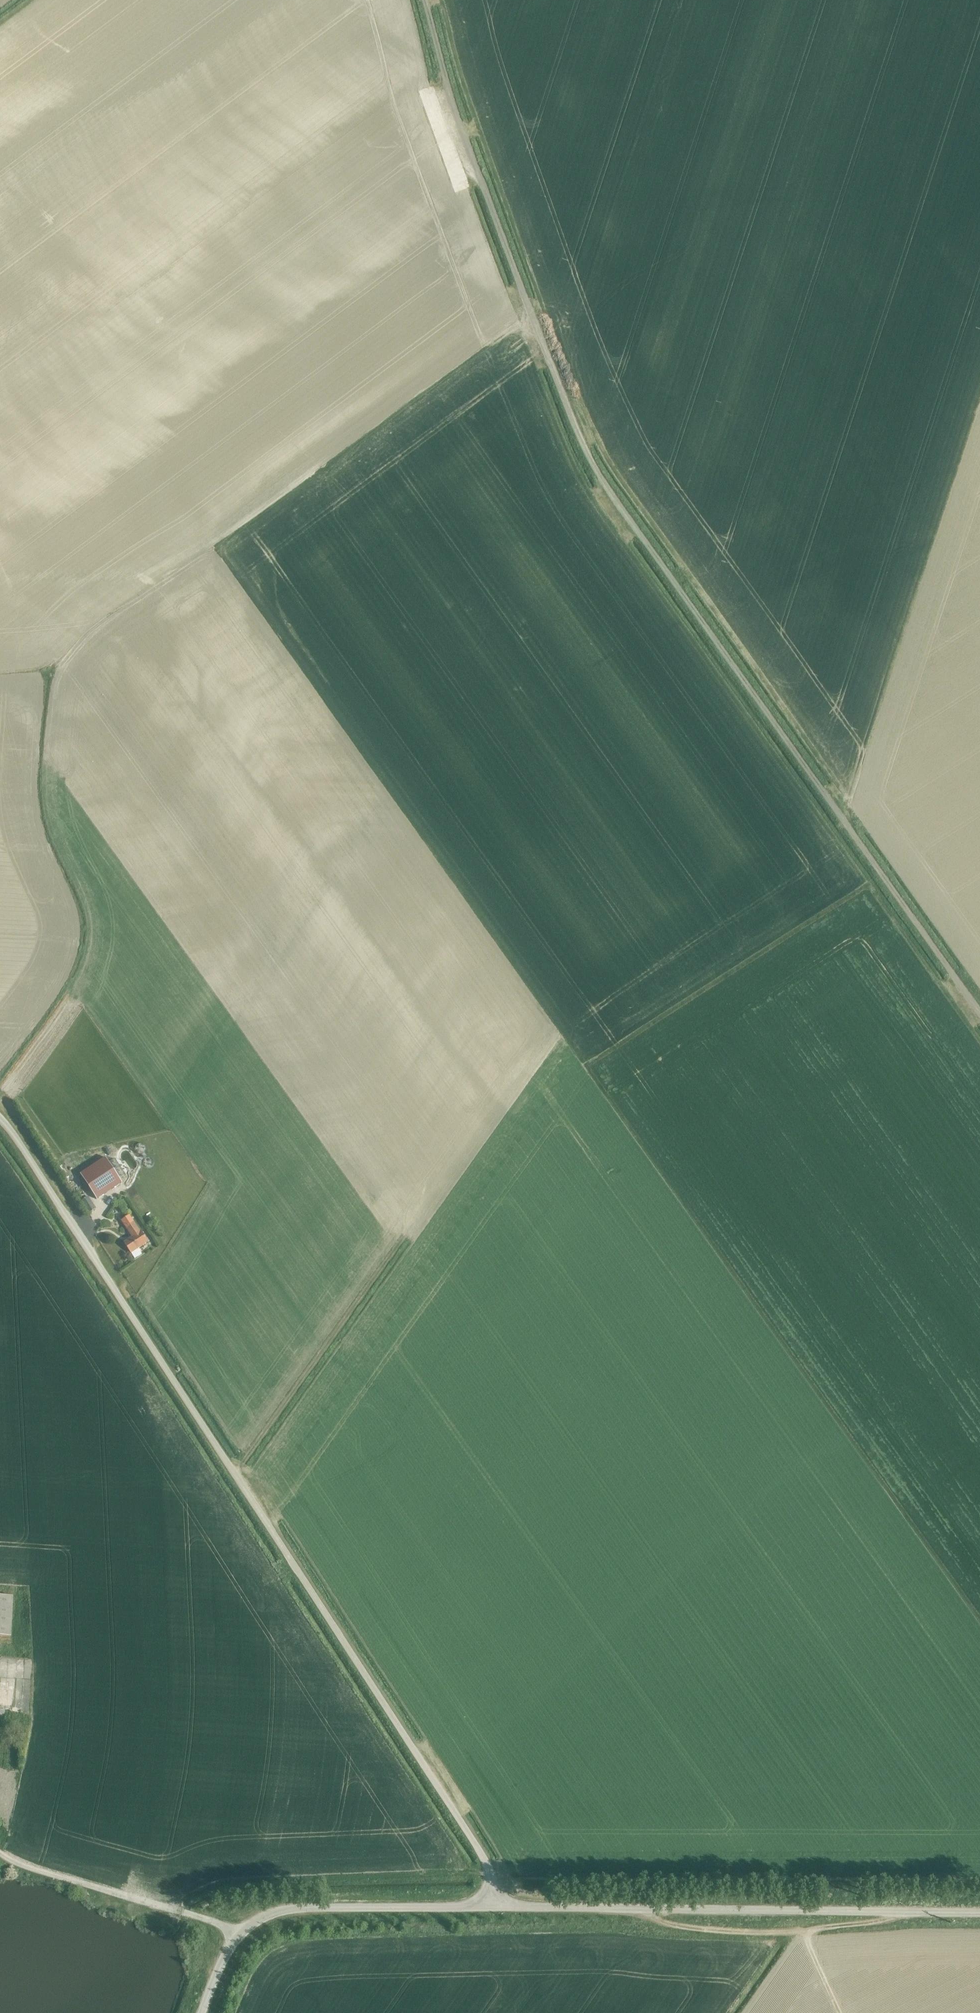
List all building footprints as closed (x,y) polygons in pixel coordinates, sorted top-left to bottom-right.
[(122,1183),(105,1157),(80,1174),(97,1199),(122,1183)] [(137,1249),(148,1242),(140,1231),(139,1231),(134,1223),(126,1227),(132,1236),(124,1242),(131,1253),(135,1258),(141,1254),(137,1249)] [(12,1598),(0,1597),(0,1637),(10,1638),(12,1598)]
